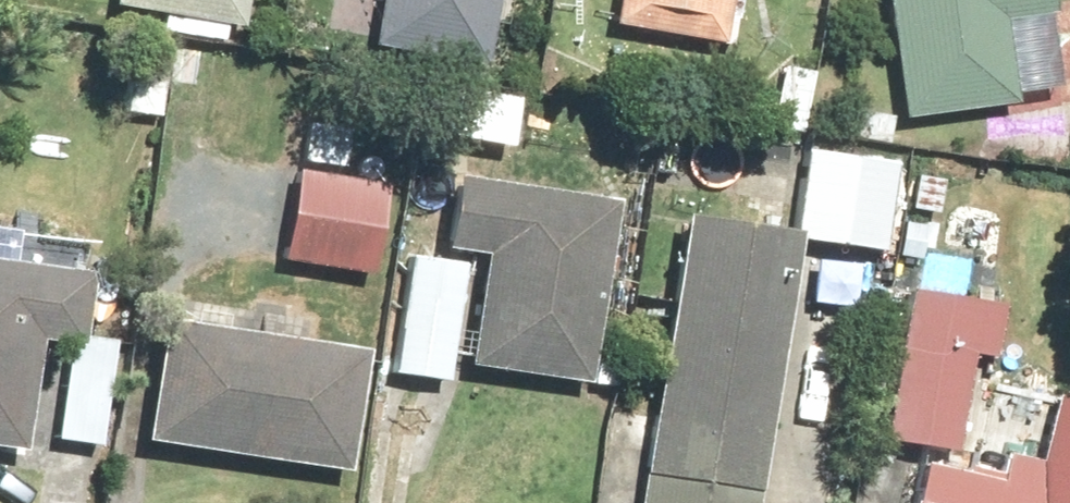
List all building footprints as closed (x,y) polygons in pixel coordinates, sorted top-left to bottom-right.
[(145,9),(142,30),(213,42),(216,20),(226,22),(230,0),(99,0),(99,2),(145,9)] [(358,41),(475,46),(477,0),(359,0),(358,41)] [(595,17),(711,31),(715,0),(597,0),(595,17)] [(886,118),(1003,103),(1001,89),(1041,84),(1031,0),(872,0),(886,118)] [(490,173),(496,113),(399,103),(393,162),(490,173)] [(339,123),(283,115),(262,258),(353,271),(368,166),(334,161),(339,123)] [(878,152),(786,141),(775,236),(867,247),(878,152)] [(418,246),(457,249),(448,369),(575,379),(590,189),(423,176),(418,246)] [(651,216),(622,502),(744,502),(772,228),(651,216)] [(443,254),(389,246),(372,371),(426,378),(443,254)] [(0,252),(0,441),(9,442),(18,338),(66,342),(74,258),(0,252)] [(882,286),(865,445),(888,447),(882,502),(1069,502),(1069,394),(1024,389),(1019,434),(972,429),(986,297),(882,286)] [(359,343),(157,319),(142,447),(344,471),(359,343)]
